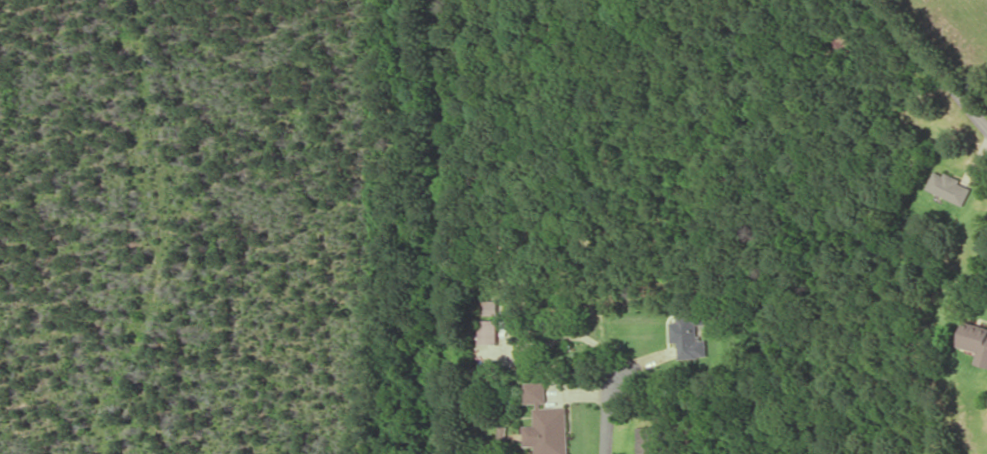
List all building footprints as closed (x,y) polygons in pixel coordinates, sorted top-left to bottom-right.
[(972,186),(944,173),(944,174),(935,170),(926,188),(963,205),(972,186)] [(497,314),(497,300),(482,300),(482,314),(497,314)] [(679,358),(707,357),(705,318),(676,320),(676,321),(670,321),(671,342),(678,342),(679,358)] [(967,320),(959,345),(980,352),(976,363),(986,366),(986,326),(967,320)] [(568,405),(547,406),(547,381),(525,382),(526,403),(535,402),(536,425),(525,425),(525,445),(536,445),(536,453),(569,453),(568,405)] [(638,453),(657,453),(656,426),(637,426),(638,453)]
